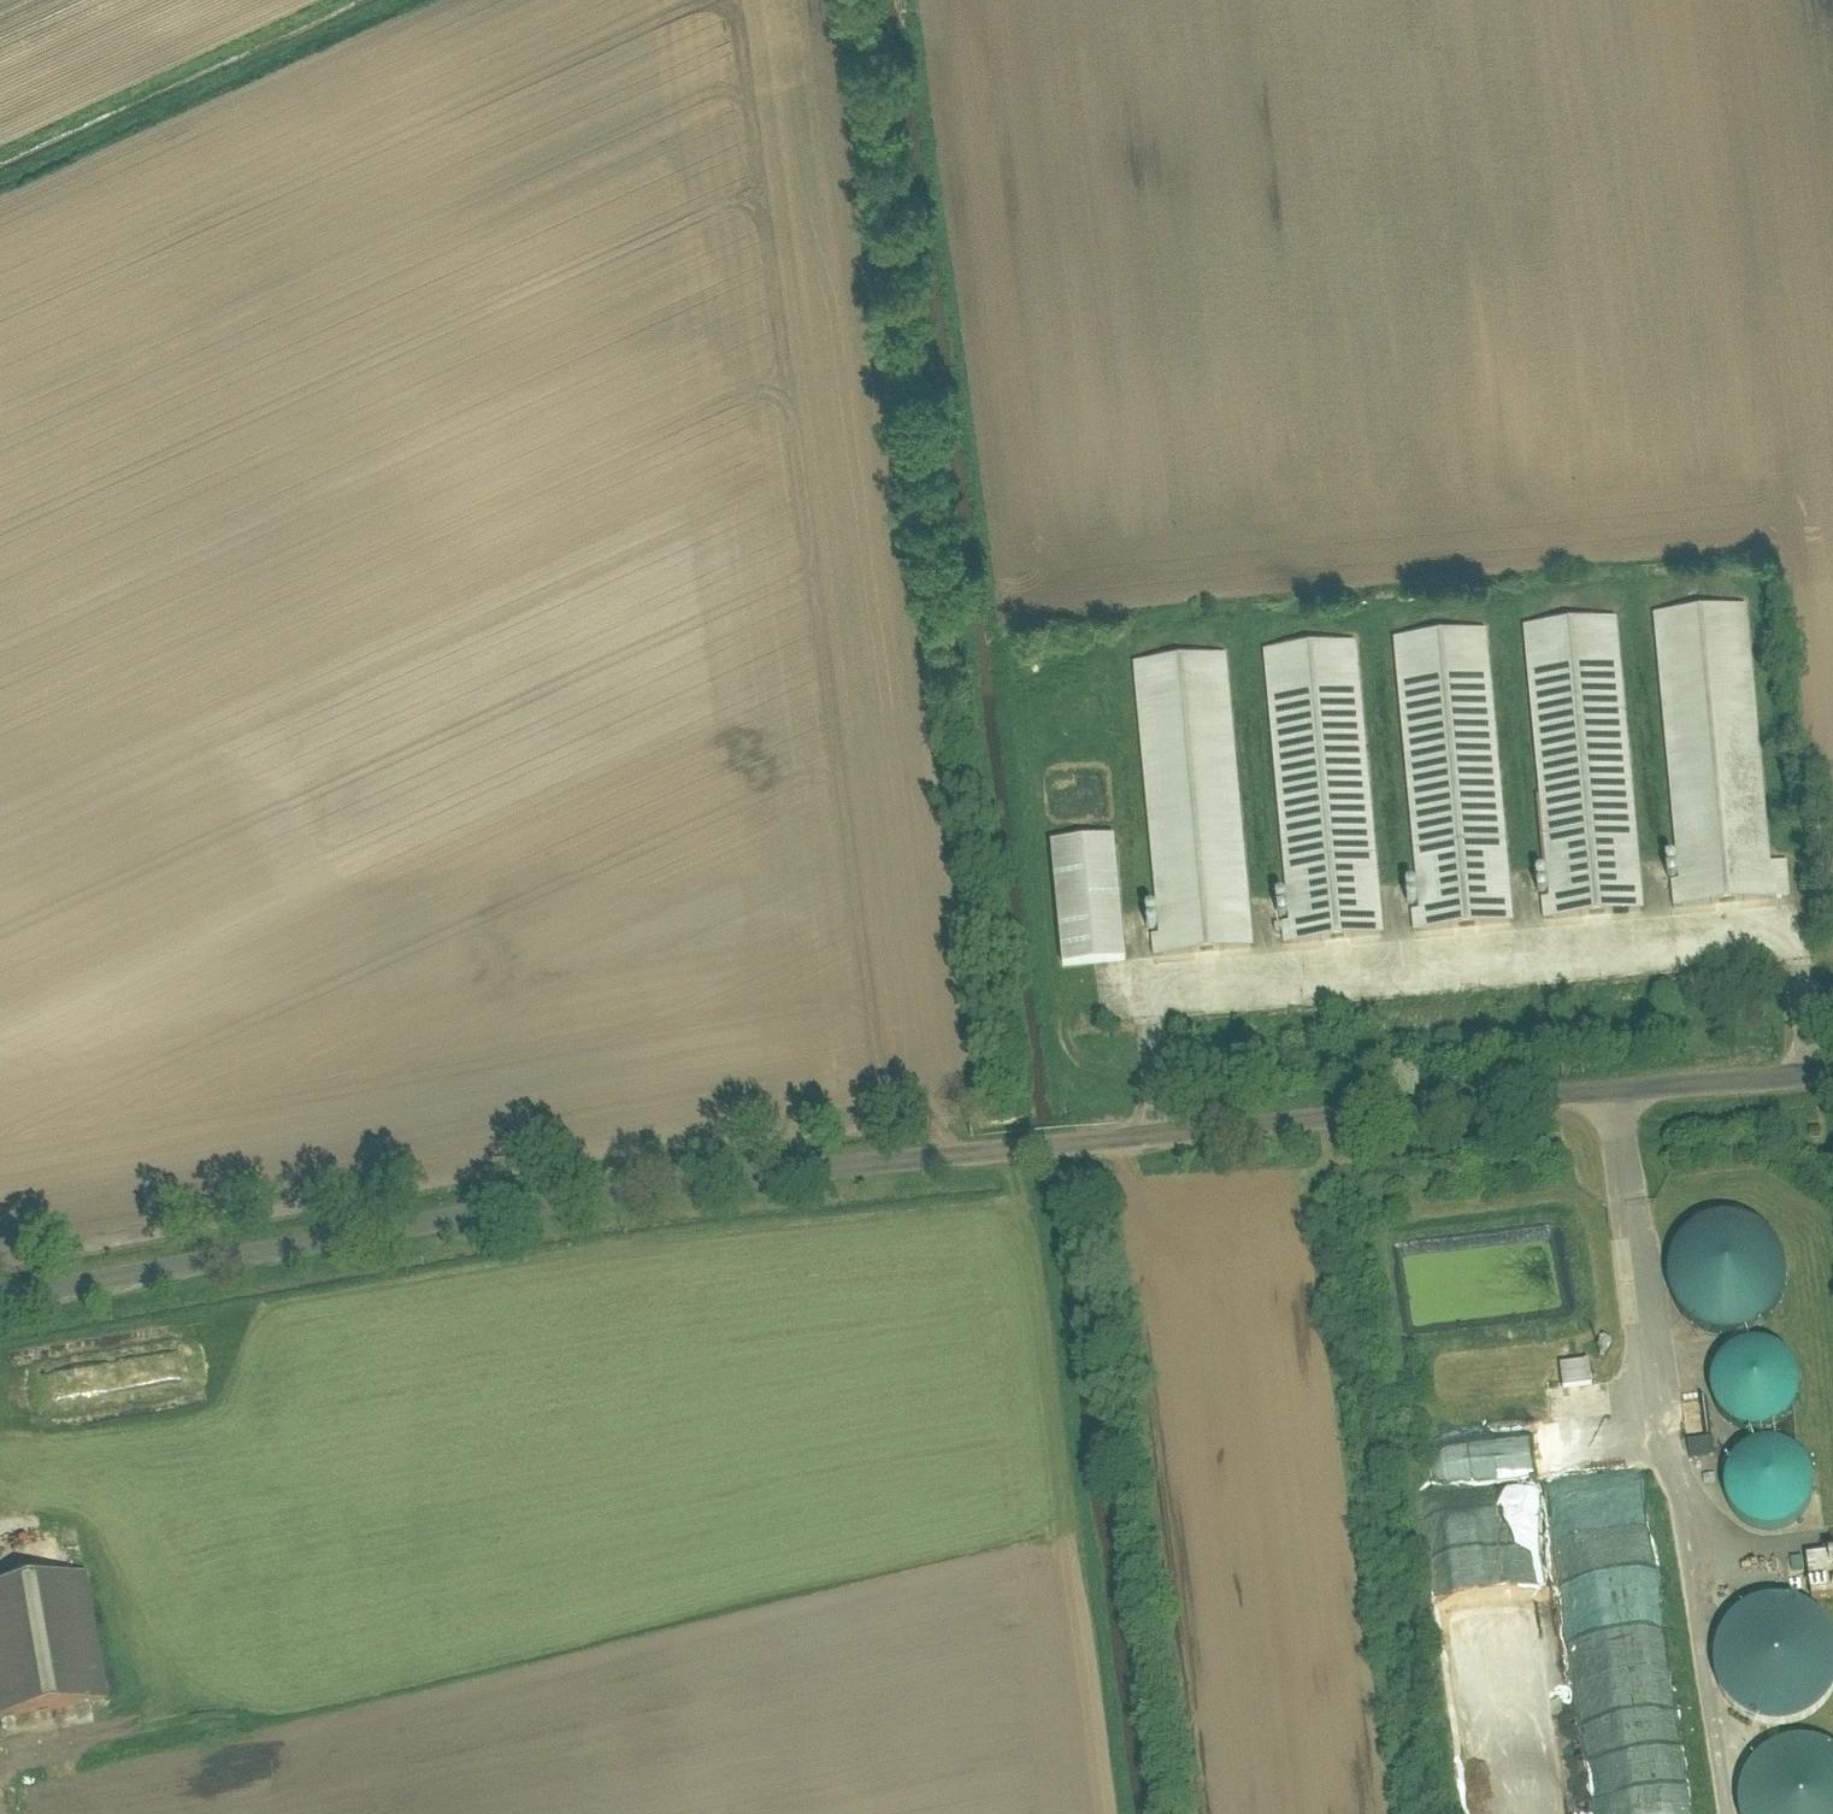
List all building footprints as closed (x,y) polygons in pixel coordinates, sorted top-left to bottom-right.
[(1674,911),(1774,901),(1748,608),(1655,617),(1674,911)] [(1547,923),(1647,912),(1621,619),(1528,628),(1547,923)] [(1414,935),(1514,925),(1488,632),(1395,641),(1414,935)] [(1282,947),(1382,937),(1356,644),(1263,653),(1282,947)] [(1153,960),(1253,949),(1227,657),(1133,666),(1153,960)] [(1067,967),(1133,962),(1123,838),(1058,843),(1067,967)] [(1784,1284),(1783,1264),(1776,1245),(1762,1230),(1745,1221),(1725,1218),(1705,1221),(1687,1232),(1674,1247),(1667,1266),(1667,1286),(1673,1305),(1684,1320),(1700,1330),(1717,1336),(1736,1335),(1753,1329),(1768,1318),(1779,1303),(1784,1284)] [(1798,1387),(1795,1372),(1789,1359),(1778,1349),(1765,1342),(1750,1341),(1735,1344),(1723,1352),(1713,1364),(1708,1378),(1708,1392),(1713,1406),(1722,1418),(1734,1426),(1748,1430),(1763,1429),(1776,1424),(1787,1414),(1795,1401),(1798,1387)] [(1593,1360),(1563,1367),(1569,1391),(1598,1384),(1593,1360)] [(1549,1472),(1557,1541),(1651,1530),(1641,1452),(1622,1455),(1620,1440),(1530,1451),(1533,1474),(1549,1472)] [(1812,1488),(1810,1473),(1804,1460),(1794,1450),(1781,1444),(1766,1442),(1752,1445),(1740,1452),(1730,1463),(1725,1476),(1724,1491),(1729,1505),(1737,1516),(1749,1525),(1762,1529),(1777,1528),(1790,1523),(1801,1514),(1809,1502),(1812,1488)] [(1832,1593),(1832,1553),(1815,1555),(1819,1595),(1832,1593)] [(0,1590),(0,1719),(100,1703),(80,1577),(0,1590)] [(1830,1625),(1815,1610),(1796,1600),(1774,1597),(1753,1602),(1735,1613),(1721,1629),(1713,1649),(1713,1671),(1720,1691),(1732,1707),(1749,1719),(1768,1725),(1789,1724),(1808,1717),(1824,1704),(1832,1690),(1832,1633),(1830,1625)] [(1818,1740),(1797,1738),(1776,1742),(1758,1753),(1745,1769),(1738,1789),(1737,1810),(1738,1813),(1832,1813),(1832,1748),(1818,1740)]
